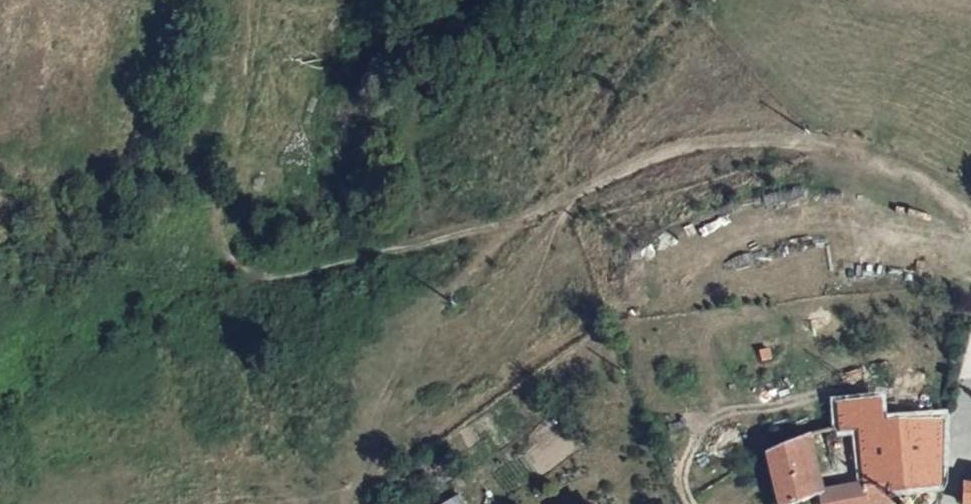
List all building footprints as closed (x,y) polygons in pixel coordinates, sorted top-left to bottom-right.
[(829,503),(879,503),(890,502),(885,484),(936,478),(934,421),(879,421),(875,400),(836,403),(840,425),(851,422),(857,460),(860,483),(825,489),(829,503)] [(825,489),(814,434),(773,455),(784,503),(797,503),(804,499),(825,489)]
